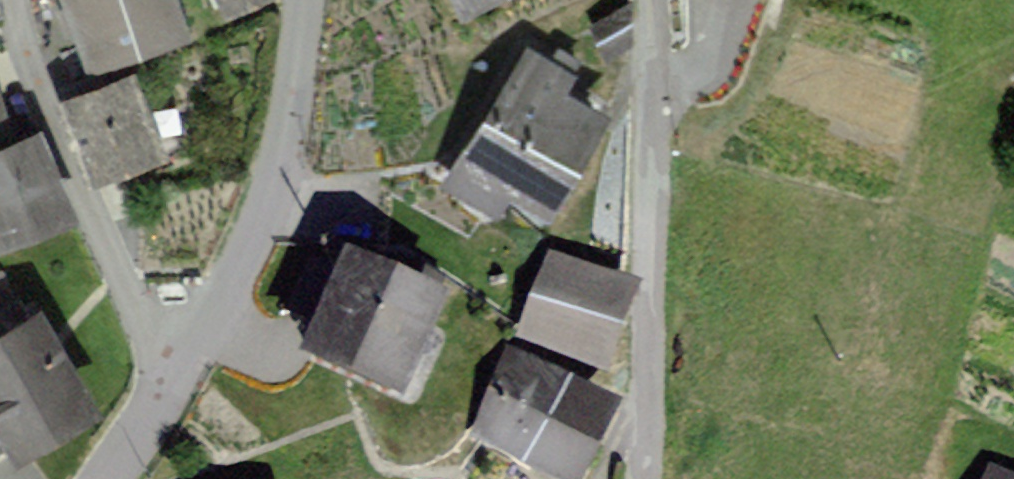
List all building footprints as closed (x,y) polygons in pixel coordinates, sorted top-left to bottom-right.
[(88,77),(194,36),(181,0),(64,0),(88,77)] [(232,17),(270,0),(225,0),(232,17)] [(473,21),(514,0),(463,0),(473,21)] [(636,13),(599,31),(614,60),(651,42),(636,13)] [(534,47),(450,184),(508,220),(522,197),(565,224),(628,122),(580,92),(587,80),(534,47)] [(139,75),(55,106),(87,192),(171,161),(139,75)] [(0,152),(0,236),(7,254),(82,223),(44,134),(0,152)] [(464,298),(358,253),(313,359),(419,404),(464,298)] [(654,294),(557,258),(526,342),(623,377),(654,294)] [(34,305),(7,259),(0,263),(0,325),(34,305)] [(0,339),(0,424),(23,464),(109,417),(49,311),(0,339)] [(638,411),(514,354),(475,439),(562,478),(607,478),(638,411)] [(987,478),(1013,478),(1013,477),(992,468),(987,478)]
